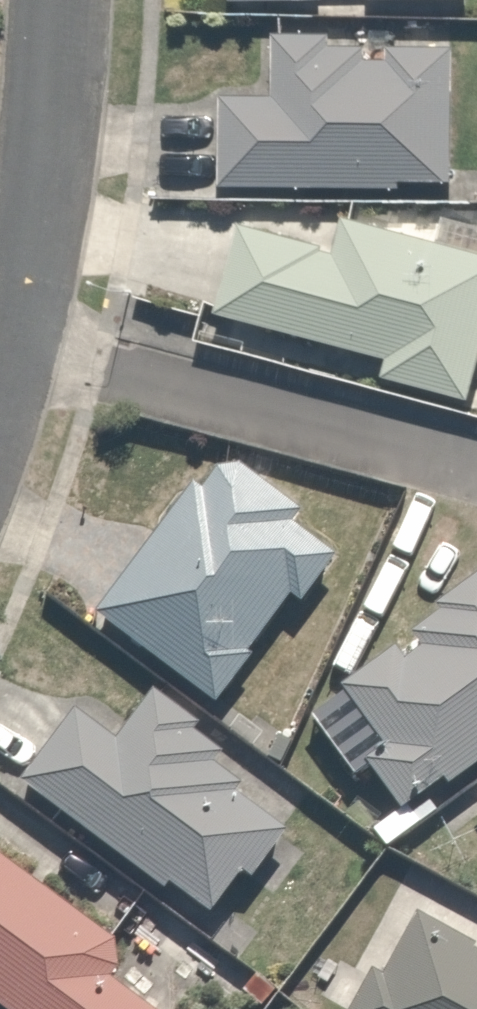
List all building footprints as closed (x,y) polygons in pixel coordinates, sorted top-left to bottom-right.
[(283,35),(276,35),(275,96),(222,96),(221,189),(401,191),(401,183),(455,183),(456,49),(391,49),(391,61),(368,61),(368,48),(333,47),(333,36),(283,35)] [(476,381),(476,254),(352,221),(346,219),(338,251),(241,226),(219,307),(217,315),(388,360),(383,378),(471,401),(476,381)] [(238,464),(217,467),(201,489),(191,482),(95,613),(215,700),(249,655),(243,651),(287,590),(303,601),(335,557),(291,524),(301,510),(238,464)] [(436,604),(441,611),(411,633),(421,646),(405,658),(394,644),(337,686),(378,743),(359,757),(397,810),(443,777),(448,784),(476,763),(476,574),(436,604)] [(72,708),(18,782),(60,812),(163,889),(168,883),(209,913),(241,870),(251,877),(286,830),(234,792),(241,783),(213,763),(220,753),(192,732),(198,723),(160,695),(153,690),(116,740),(72,708)] [(0,857),(0,1003),(8,1008),(150,1008),(108,978),(116,968),(113,940),(0,857)] [(473,949),(476,944),(416,912),(383,974),(372,968),(350,1008),(476,1008),(476,951),(473,949)]
